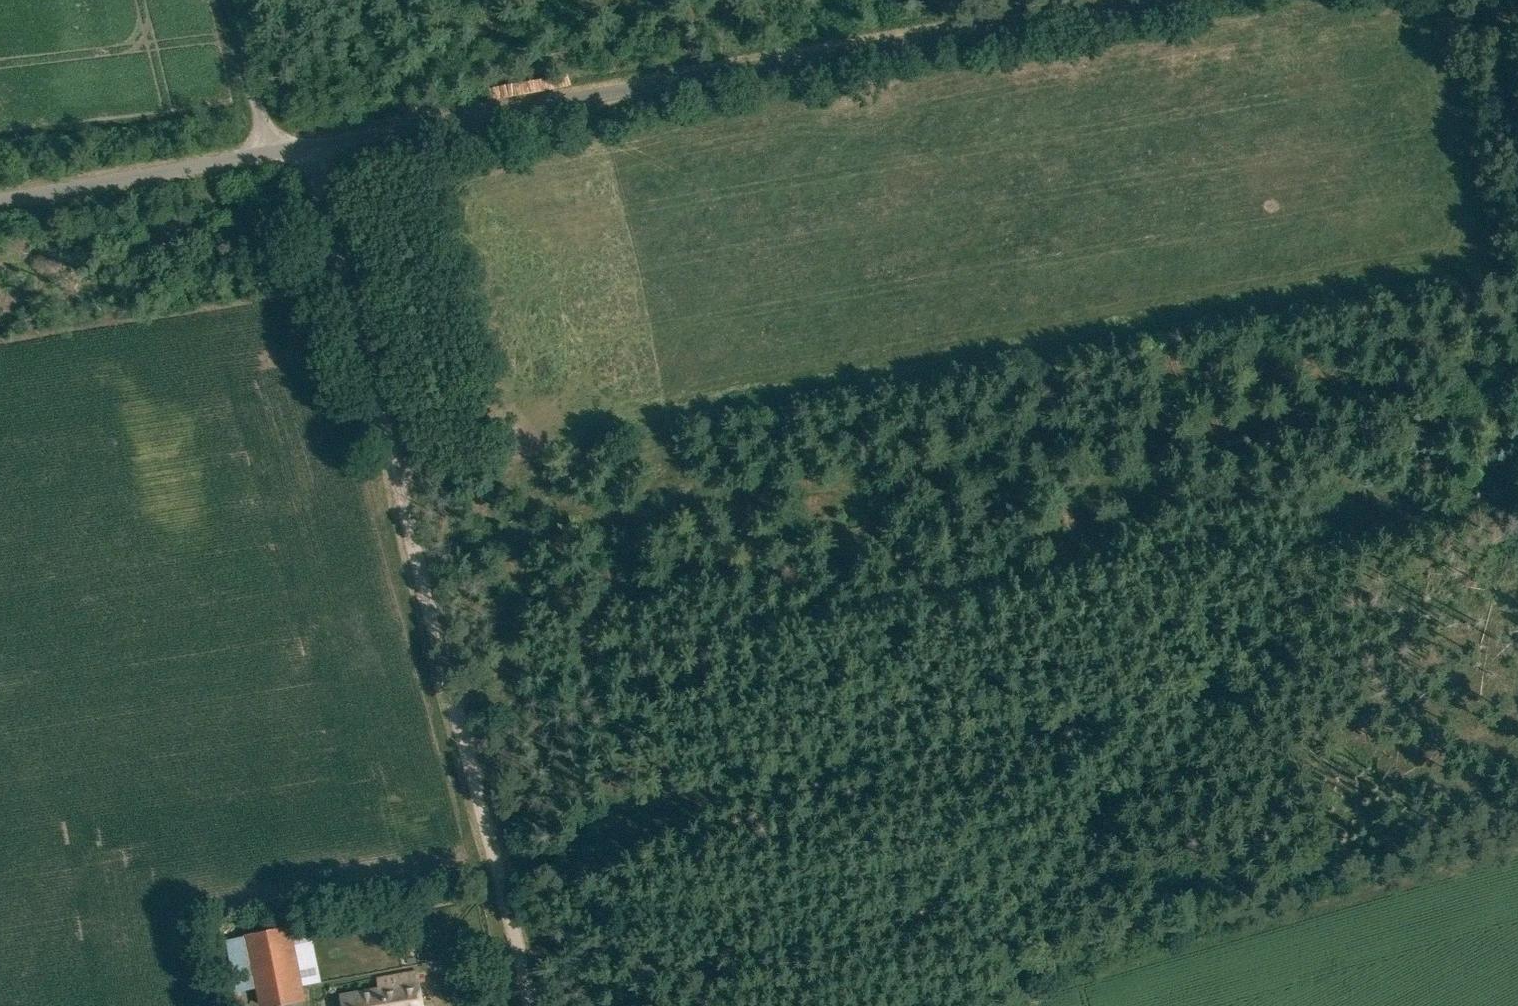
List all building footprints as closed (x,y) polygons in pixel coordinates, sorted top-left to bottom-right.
[(256,1005),(301,1005),(308,1004),(291,933),(223,949),(235,996),(253,992),(256,1005)] [(338,1005),(425,1005),(420,969),(374,974),(375,984),(336,989),(338,1005)]
